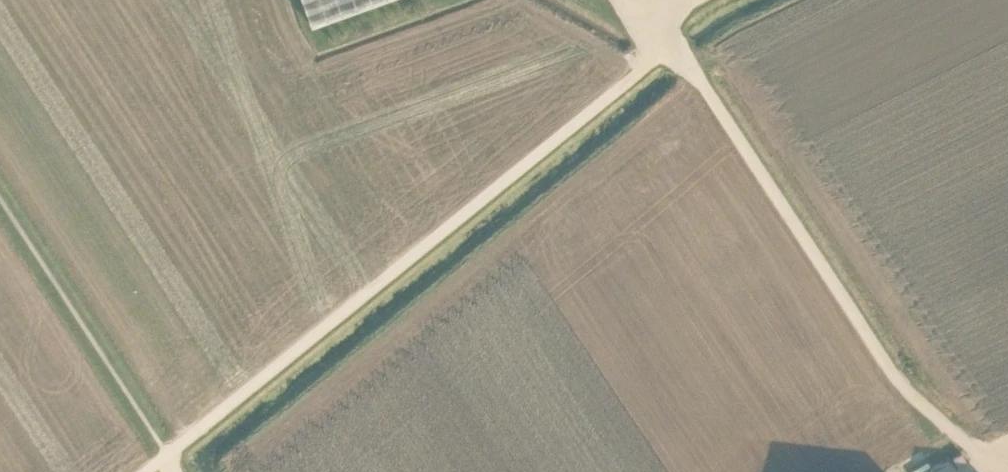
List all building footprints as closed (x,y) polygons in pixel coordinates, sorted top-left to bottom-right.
[(313,24),(378,0),(305,0),(313,24)]
